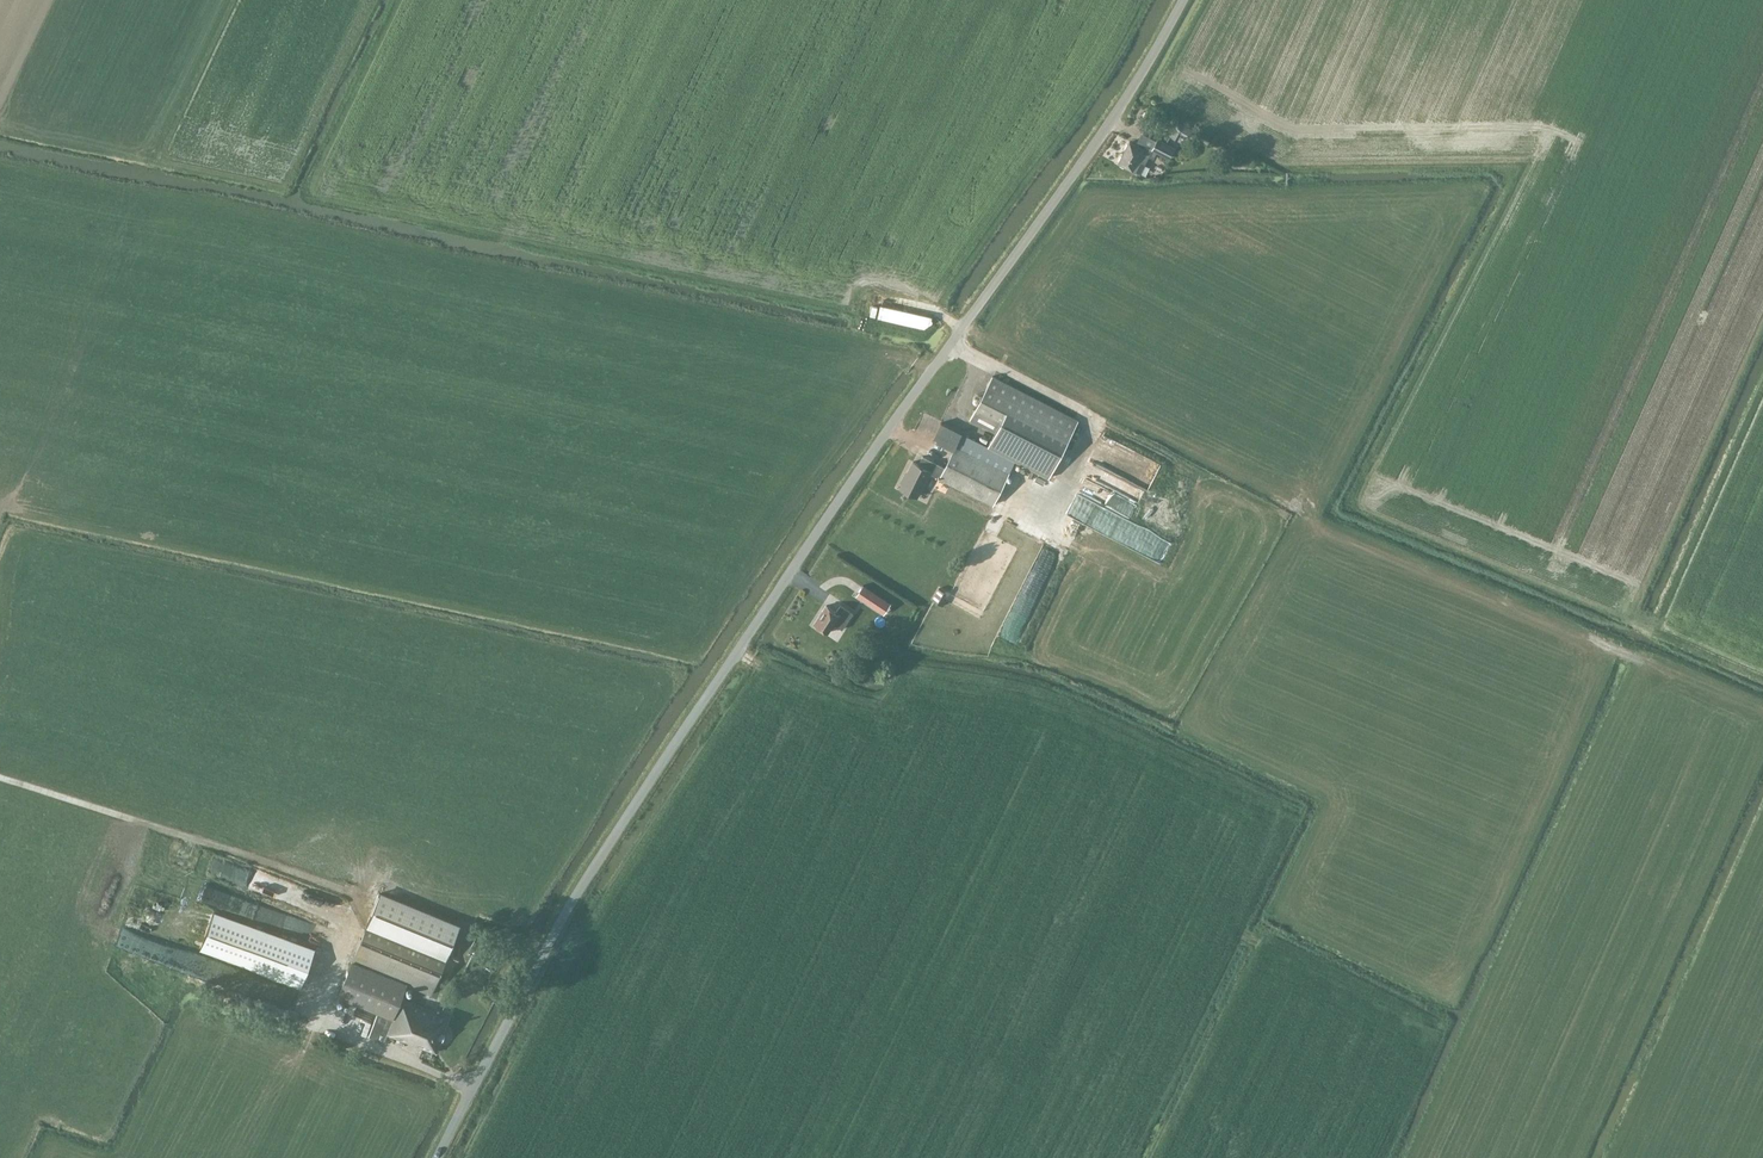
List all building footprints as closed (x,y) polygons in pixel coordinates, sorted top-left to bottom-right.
[(1130,123),(1136,125),(1142,114),(1136,111),(1130,123)] [(1177,120),(1169,135),(1177,140),(1181,133),(1188,137),(1193,128),(1177,120)] [(1138,136),(1135,144),(1146,148),(1149,141),(1138,136)] [(1169,158),(1175,148),(1157,139),(1151,149),(1150,152),(1143,149),(1129,142),(1118,163),(1132,170),(1140,174),(1149,156),(1152,158),(1153,156),(1154,155),(1157,152),(1169,158)] [(933,321),(934,316),(881,305),(879,318),(925,327),(927,320),(933,321)] [(894,336),(893,326),(875,328),(876,338),(894,336)] [(1049,478),(1078,420),(992,376),(970,419),(996,432),(989,446),(962,433),(953,449),(944,467),(939,477),(993,504),(1009,472),(1013,464),(1015,461),(1049,478)] [(939,477),(944,467),(923,456),(918,464),(912,461),(907,471),(906,470),(900,482),(902,484),(901,487),(918,496),(930,472),(939,477)] [(863,584),(856,595),(876,608),(883,597),(863,584)] [(843,629),(854,613),(841,604),(837,611),(827,605),(815,623),(816,624),(817,626),(821,629),(823,628),(829,632),(835,623),(843,629)] [(377,1013),(376,1016),(369,1036),(384,1042),(388,1034),(436,1052),(449,1017),(400,998),(406,984),(430,994),(459,923),(380,891),(369,916),(351,962),(337,996),(377,1012),(377,1013)] [(212,913),(200,947),(301,983),(313,949),(212,913)] [(419,1073),(417,1078),(429,1084),(432,1078),(419,1073)]
